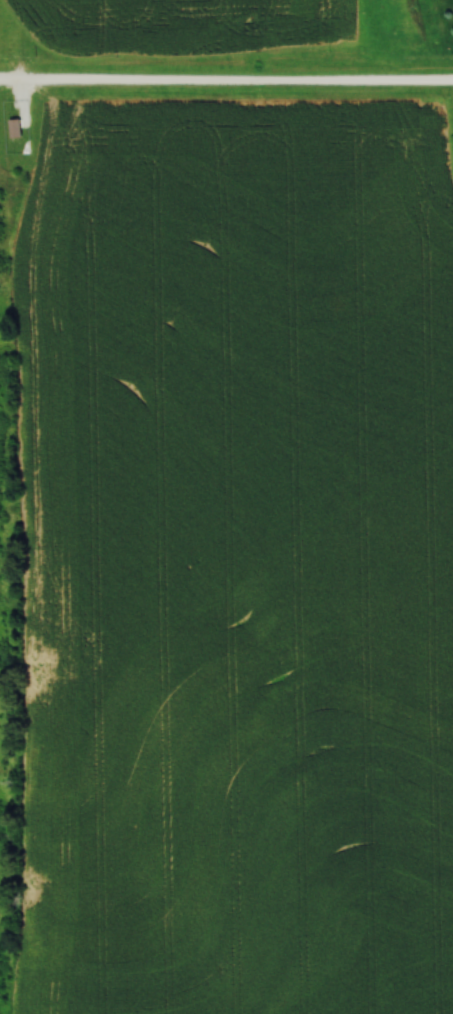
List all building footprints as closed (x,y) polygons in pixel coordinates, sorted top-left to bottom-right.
[(23,139),(21,120),(10,121),(12,140),(23,139)]
